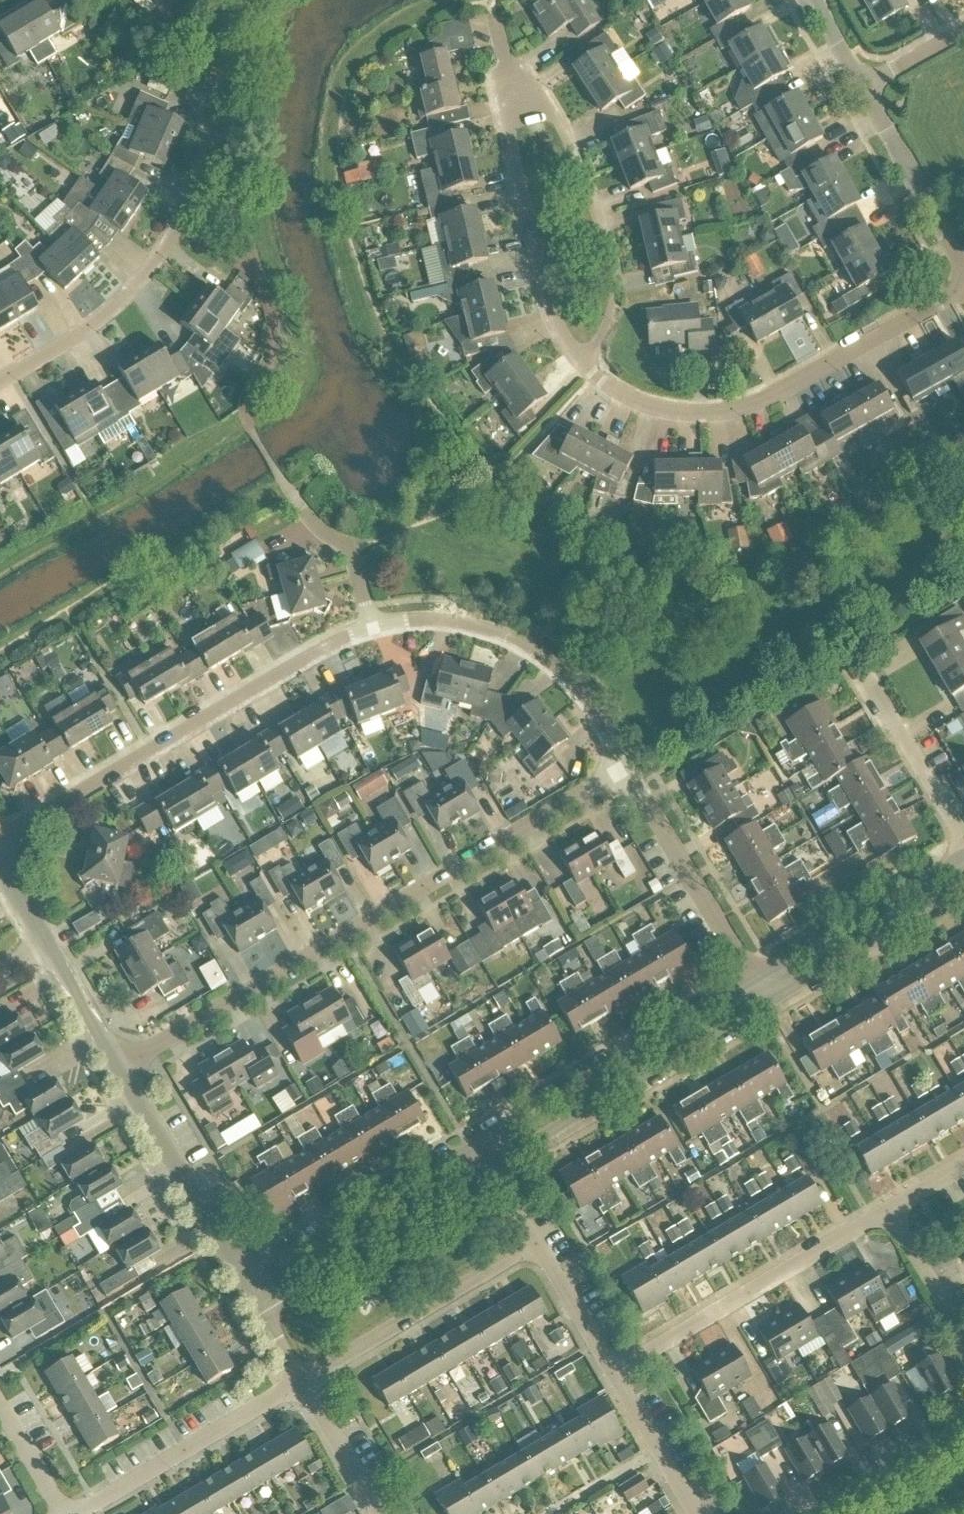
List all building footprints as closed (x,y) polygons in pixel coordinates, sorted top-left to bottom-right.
[(83,27),(71,5),(50,17),(40,0),(37,0),(17,12),(47,63),(58,57),(49,43),(61,36),(63,39),(83,27)] [(600,24),(584,0),(576,0),(570,3),(568,0),(542,0),(528,9),(549,40),(570,26),(578,38),(600,24)] [(749,10),(743,0),(714,0),(705,5),(717,27),(709,32),(715,42),(737,30),(731,20),(749,10)] [(906,10),(900,0),(863,0),(878,26),(906,10)] [(17,12),(0,22),(0,33),(6,43),(0,47),(0,56),(9,71),(20,65),(18,61),(29,55),(38,69),(47,63),(17,12)] [(729,48),(741,70),(779,49),(779,48),(778,49),(768,30),(762,33),(760,30),(743,40),(737,30),(715,42),(721,52),(729,48)] [(659,32),(657,33),(656,32),(646,37),(652,48),(664,41),(659,32)] [(446,54),(473,48),(469,33),(442,39),(428,48),(430,57),(414,61),(422,93),(421,93),(421,94),(453,87),(446,54)] [(617,72),(608,58),(616,54),(605,36),(584,50),(590,59),(573,70),(587,92),(617,72)] [(661,68),(673,60),(664,46),(652,54),(661,68)] [(780,50),(779,49),(741,70),(747,80),(742,83),(734,103),(740,113),(752,107),(774,95),(768,85),(785,75),(784,72),(789,69),(779,50),(780,50)] [(626,86),(617,72),(587,92),(601,114),(618,103),(624,112),(645,99),(634,81),(626,86)] [(453,87),(421,94),(414,96),(420,121),(426,119),(429,132),(443,128),(470,122),(467,109),(459,111),(453,87)] [(134,109),(127,128),(138,133),(174,148),(183,126),(159,116),(164,105),(141,95),(134,109)] [(774,95),(752,107),(757,116),(753,118),(767,142),(809,118),(797,95),(779,105),(774,95)] [(611,144),(621,168),(654,155),(648,139),(666,133),(659,113),(626,126),(630,136),(611,144)] [(726,120),(723,115),(715,113),(708,118),(714,127),(726,120)] [(698,136),(712,131),(707,118),(693,124),(698,136)] [(783,163),(788,171),(810,159),(805,150),(822,140),(809,118),(767,142),(780,165),(783,163)] [(20,126),(16,128),(14,126),(2,134),(11,147),(27,137),(20,126)] [(122,141),(111,158),(134,171),(140,159),(164,170),(174,148),(138,133),(127,128),(122,141)] [(443,128),(410,136),(417,161),(433,157),(436,169),(471,161),(465,136),(445,140),(443,128)] [(31,164),(38,153),(26,145),(19,155),(31,164)] [(721,178),(732,174),(724,152),(713,156),(721,178)] [(660,170),(654,155),(621,168),(630,192),(649,185),(653,195),(676,186),(668,167),(660,170)] [(0,161),(0,169),(1,170),(8,170),(13,165),(4,157),(0,161)] [(135,216),(148,196),(126,182),(134,171),(111,158),(104,171),(99,177),(110,184),(103,194),(135,216)] [(788,171),(779,176),(789,194),(803,192),(808,189),(814,200),(846,183),(833,160),(816,170),(810,159),(788,171)] [(477,186),(471,161),(436,169),(442,194),(426,198),(428,210),(452,204),(450,193),(477,186)] [(346,188),(380,180),(376,163),(356,167),(357,172),(343,176),(346,188)] [(756,189),(761,181),(752,176),(747,184),(756,189)] [(65,207),(67,209),(72,214),(92,232),(100,221),(118,233),(121,235),(135,216),(103,194),(82,180),(82,182),(80,181),(64,205),(65,206),(65,207)] [(859,205),(846,183),(814,200),(827,223),(812,231),(818,241),(840,229),(834,219),(859,205)] [(768,206),(770,196),(766,189),(754,197),(761,210),(768,206)] [(47,218),(60,208),(55,201),(30,220),(40,233),(51,224),(47,218)] [(639,223),(645,248),(680,240),(677,224),(685,222),(680,201),(656,207),(659,218),(639,223)] [(481,237),(475,211),(455,216),(452,204),(428,210),(431,222),(440,220),(446,245),(481,237)] [(369,223),(386,219),(384,208),(366,212),(369,223)] [(45,235),(57,248),(82,276),(100,260),(97,257),(82,241),(92,232),(72,214),(67,209),(53,222),(55,224),(46,232),(47,234),(45,235)] [(118,233),(100,221),(92,232),(109,246),(118,233)] [(763,246),(774,240),(768,229),(761,233),(759,240),(763,246)] [(845,239),(840,229),(818,241),(824,251),(832,247),(844,269),(875,252),(863,229),(845,239)] [(363,232),(366,241),(372,240),(370,230),(363,232)] [(92,232),(82,241),(97,257),(109,246),(92,232)] [(446,245),(437,247),(446,284),(470,278),(467,266),(487,262),(481,237),(446,245)] [(684,256),(680,240),(645,248),(651,273),(671,269),(673,280),(698,274),(693,254),(684,256)] [(15,252),(21,260),(36,281),(47,272),(65,292),(82,276),(57,248),(48,255),(39,246),(33,252),(25,243),(15,252)] [(788,258),(796,253),(790,243),(782,248),(788,258)] [(393,257),(400,256),(398,246),(380,251),(382,260),(393,257)] [(888,274),(875,252),(844,269),(857,292),(842,300),(848,310),(876,294),(871,284),(888,274)] [(396,268),(393,257),(382,260),(377,261),(380,272),(396,268)] [(752,280),(765,274),(755,257),(743,263),(752,280)] [(18,322),(38,310),(24,288),(36,281),(21,260),(9,269),(0,274),(0,291),(18,322)] [(792,303),(802,297),(790,275),(771,286),(776,294),(761,301),(779,333),(802,320),(792,303)] [(470,278),(446,284),(447,288),(442,301),(456,308),(461,307),(464,318),(464,319),(498,310),(492,285),(473,290),(470,278)] [(724,291),(727,285),(724,279),(714,283),(717,293),(724,291)] [(703,295),(712,295),(711,283),(702,284),(703,295)] [(242,315),(251,303),(230,287),(222,299),(208,288),(194,307),(225,330),(239,312),(242,315)] [(18,322),(0,291),(0,333),(18,322)] [(779,333),(761,301),(747,310),(743,302),(725,312),(737,334),(747,328),(756,345),(779,333)] [(225,331),(225,330),(194,307),(180,326),(194,336),(186,348),(207,363),(216,370),(238,340),(225,331)] [(689,353),(713,351),(711,323),(698,325),(696,308),(663,311),(663,313),(646,315),(649,346),(672,344),(672,346),(689,345),(689,353)] [(464,319),(464,318),(443,323),(460,346),(461,346),(464,359),(488,353),(485,340),(504,336),(498,310),(464,319)] [(784,340),(794,362),(815,352),(805,330),(784,340)] [(408,358),(423,352),(415,333),(401,339),(408,358)] [(935,354),(953,384),(963,378),(963,358),(955,343),(935,354)] [(180,384),(193,377),(180,354),(168,362),(159,346),(138,358),(159,392),(178,381),(180,384)] [(934,395),(953,384),(935,354),(925,360),(920,353),(909,359),(914,366),(916,365),(934,395)] [(139,404),(159,392),(138,358),(118,371),(127,386),(115,393),(129,415),(142,408),(139,404)] [(501,400),(530,379),(515,358),(499,370),(491,360),(471,374),(478,383),(475,385),(484,397),(494,390),(501,400)] [(914,406),(934,395),(916,365),(914,366),(897,376),(909,397),(902,401),(911,415),(918,411),(914,406)] [(529,411),(545,400),(530,379),(501,400),(509,410),(501,415),(516,435),(536,421),(529,411)] [(116,423),(129,415),(115,393),(104,400),(95,385),(74,397),(94,431),(114,419),(116,423)] [(898,422),(905,418),(897,404),(890,408),(878,386),(858,398),(875,428),(895,417),(898,422)] [(857,438),(875,428),(858,398),(847,403),(843,396),(832,402),(836,410),(839,408),(857,438)] [(94,431),(74,397),(54,409),(60,419),(48,427),(64,454),(77,446),(75,442),(94,431)] [(857,438),(839,408),(836,410),(819,419),(826,430),(816,436),(831,462),(845,454),(846,450),(843,445),(857,438)] [(577,470),(593,440),(573,429),(570,435),(558,428),(534,455),(572,475),(577,470)] [(20,430),(0,441),(0,442),(20,475),(39,464),(41,468),(54,460),(38,433),(26,440),(20,430)] [(800,430),(783,439),(781,441),(798,471),(802,478),(831,462),(816,436),(807,441),(800,430)] [(779,481),(798,471),(781,441),(783,439),(779,432),(768,438),(772,445),(762,451),(779,481)] [(612,450),(615,451),(619,444),(608,438),(604,446),(593,440),(577,470),(596,480),(612,450)] [(0,442),(0,492),(3,491),(1,487),(20,475),(0,442)] [(632,460),(615,451),(612,450),(596,480),(616,491),(614,497),(625,500),(629,484),(622,480),(632,460)] [(760,492),(779,481),(762,451),(742,462),(752,481),(746,484),(749,501),(761,499),(760,492)] [(698,465),(701,465),(701,456),(688,456),(689,465),(676,465),(676,500),(699,499),(698,465)] [(720,464),(701,465),(698,465),(699,499),(712,499),(714,507),(731,504),(728,488),(721,488),(720,464)] [(676,500),(676,465),(654,465),(654,488),(638,488),(634,502),(653,508),(677,508),(676,500)] [(890,493),(899,488),(891,474),(882,479),(890,493)] [(68,481),(60,486),(66,496),(75,491),(68,481)] [(865,496),(866,495),(859,483),(847,490),(856,504),(855,505),(860,514),(872,508),(865,496)] [(66,496),(60,486),(57,491),(61,496),(66,496)] [(827,520),(852,515),(849,504),(825,509),(827,520)] [(622,548),(627,524),(606,520),(601,544),(622,548)] [(774,550),(793,541),(785,524),(766,533),(774,550)] [(728,532),(731,553),(749,550),(745,529),(728,532)] [(242,571),(265,557),(258,546),(235,560),(242,571)] [(300,565),(277,571),(276,571),(273,569),(270,566),(266,569),(270,583),(280,580),(284,595),(319,585),(314,569),(319,561),(306,553),(300,565)] [(323,601),(319,585),(284,595),(291,620),(313,613),(324,619),(332,606),(323,601)] [(957,609),(936,622),(942,632),(921,644),(927,654),(926,655),(938,677),(963,661),(963,649),(963,647),(963,646),(963,621),(957,609)] [(260,615),(249,622),(263,645),(273,638),(260,615)] [(263,645),(249,622),(240,627),(233,616),(212,629),(230,660),(243,652),(248,654),(263,645)] [(230,660),(212,629),(190,642),(195,650),(186,655),(199,678),(230,660)] [(199,678),(186,655),(176,661),(170,650),(148,663),(167,694),(180,686),(185,687),(199,678)] [(61,665),(55,654),(44,660),(51,671),(61,665)] [(42,659),(37,662),(43,672),(49,669),(42,659)] [(458,705),(468,666),(444,660),(439,681),(428,679),(421,706),(442,711),(444,701),(458,705)] [(938,677),(951,698),(963,691),(963,661),(938,677)] [(167,694),(148,663),(128,675),(127,674),(117,680),(130,703),(140,697),(145,707),(167,694)] [(491,724),(507,699),(486,694),(492,672),(468,666),(458,705),(472,709),(470,719),(491,724)] [(381,718),(404,709),(399,697),(409,693),(400,668),(384,674),(381,679),(368,685),(381,718)] [(12,690),(3,676),(0,678),(0,697),(12,690)] [(357,727),(381,718),(368,685),(354,690),(349,688),(331,695),(343,719),(353,715),(357,727)] [(93,696),(73,708),(91,739),(113,726),(107,717),(117,711),(103,688),(92,694),(93,696)] [(319,749),(340,736),(334,725),(343,719),(331,695),(315,705),(313,710),(301,718),(319,749)] [(39,709),(45,720),(64,710),(59,699),(39,709)] [(521,746),(553,721),(537,702),(520,715),(507,699),(491,724),(504,741),(512,735),(521,746)] [(786,757),(834,729),(836,728),(822,703),(786,724),(796,742),(788,747),(786,743),(780,746),(783,752),(786,757)] [(91,739),(73,708),(51,721),(56,729),(47,734),(61,757),(91,739)] [(297,762),(319,749),(301,718),(288,725),(283,724),(268,733),(282,756),(291,751),(297,762)] [(550,754),(568,741),(553,721),(521,746),(530,757),(522,764),(535,781),(558,763),(550,754)] [(814,765),(844,747),(834,729),(786,757),(790,763),(791,766),(808,756),(814,765)] [(257,786),(279,773),(272,762),(282,756),(268,733),(253,742),(252,747),(239,755),(257,786)] [(61,757),(47,734),(38,740),(35,735),(13,748),(32,779),(45,771),(50,772),(55,769),(52,763),(61,757)] [(411,754),(420,753),(419,743),(409,744),(411,754)] [(836,778),(855,766),(844,747),(814,765),(820,775),(806,783),(812,793),(836,778)] [(13,748),(0,756),(0,775),(4,781),(0,793),(15,797),(18,788),(32,779),(13,748)] [(442,751),(422,758),(426,772),(447,765),(442,751)] [(786,757),(783,752),(775,757),(778,762),(786,757)] [(236,798),(257,786),(239,755),(226,762),(221,761),(206,770),(220,793),(229,787),(236,798)] [(688,788),(701,810),(732,791),(725,779),(738,771),(732,761),(727,764),(722,755),(700,768),(706,778),(688,788)] [(786,757),(778,762),(781,768),(790,763),(786,757)] [(865,759),(855,766),(836,778),(841,787),(827,795),(833,805),(877,779),(865,759)] [(476,782),(464,762),(445,774),(453,788),(443,794),(442,794),(459,823),(460,825),(480,814),(465,789),(476,782)] [(397,782),(407,776),(401,766),(391,772),(397,782)] [(218,810),(211,798),(220,793),(206,770),(192,779),(190,784),(177,792),(196,822),(218,810)] [(501,785),(502,773),(488,772),(486,784),(501,785)] [(380,773),(368,780),(376,794),(388,787),(387,784),(380,773)] [(958,789),(963,786),(963,785),(959,777),(953,780),(958,789)] [(888,798),(877,779),(833,805),(838,814),(852,806),(857,815),(888,798)] [(442,794),(443,794),(442,791),(431,798),(422,784),(403,795),(415,815),(425,809),(440,834),(459,823),(442,794)] [(797,802),(804,797),(797,786),(790,791),(797,802)] [(321,800),(314,788),(305,793),(313,805),(321,800)] [(783,808),(794,801),(787,790),(776,798),(783,808)] [(745,812),(732,791),(701,810),(714,831),(732,821),(738,830),(759,818),(753,808),(745,812)] [(174,835),(196,822),(177,792),(165,799),(160,798),(145,807),(159,830),(168,824),(174,835)] [(340,812),(352,805),(346,794),(334,801),(340,812)] [(883,825),(898,816),(888,798),(857,815),(863,825),(846,835),(851,844),(866,835),(883,825)] [(373,832),(375,834),(392,863),(393,862),(411,851),(396,826),(407,820),(395,800),(376,811),(384,825),(373,832)] [(320,821),(335,817),(332,803),(316,808),(320,821)] [(277,811),(283,822),(293,817),(286,805),(277,811)] [(159,830),(145,807),(134,813),(148,836),(159,830)] [(301,819),(307,828),(317,822),(311,813),(301,819)] [(901,814),(898,816),(883,825),(898,849),(916,839),(901,814)] [(292,840),(303,833),(296,822),(285,828),(292,840)] [(123,864),(129,840),(106,835),(99,824),(87,832),(92,840),(88,856),(123,864)] [(725,843),(736,862),(780,836),(774,827),(761,835),(755,825),(725,843)] [(898,849),(883,825),(866,835),(870,842),(880,860),(898,849)] [(375,834),(365,840),(356,826),(337,837),(349,857),(359,851),(374,876),(394,865),(393,862),(392,863),(375,834)] [(231,838),(239,851),(250,844),(242,831),(231,838)] [(281,831),(271,837),(278,848),(288,842),(281,831)] [(625,880),(635,874),(622,852),(612,858),(597,834),(578,845),(596,875),(615,864),(625,880)] [(831,859),(840,855),(832,835),(822,839),(831,859)] [(870,842),(866,835),(851,844),(857,855),(864,851),(862,847),(870,842)] [(785,845),(780,836),(736,862),(747,880),(777,863),(772,853),(785,845)] [(326,863),(308,873),(308,874),(325,902),(324,903),(325,905),(345,893),(330,868),(341,862),(329,842),(318,848),(326,863)] [(250,850),(257,861),(266,856),(259,844),(250,850)] [(577,886),(596,875),(578,845),(559,857),(573,881),(563,887),(576,909),(587,903),(577,886)] [(248,869),(255,865),(247,853),(235,860),(240,867),(248,869)] [(118,889),(123,864),(88,856),(85,873),(76,878),(84,891),(95,884),(118,889)] [(791,879),(805,871),(800,862),(783,872),(777,863),(747,880),(757,899),(773,890),(791,879)] [(308,874),(308,873),(307,871),(297,877),(291,865),(281,871),(279,868),(268,875),(280,895),(291,889),(305,914),(324,903),(325,902),(308,874)] [(805,871),(791,879),(795,886),(803,881),(805,885),(812,882),(805,871)] [(795,886),(791,879),(773,890),(787,915),(805,904),(795,886)] [(276,931),(262,906),(272,900),(260,880),(249,886),(258,900),(239,912),(240,914),(257,942),(258,942),(276,931)] [(656,881),(648,886),(654,897),(662,892),(656,881)] [(190,906),(202,899),(192,882),(180,889),(190,906)] [(542,929),(553,923),(540,901),(530,907),(515,882),(496,894),(513,923),(523,939),(542,928),(542,929)] [(787,915),(773,890),(757,899),(755,900),(769,925),(787,915)] [(523,939),(513,923),(496,894),(476,905),(491,930),(481,936),(494,958),(504,951),(503,950),(523,939)] [(148,915),(159,909),(153,899),(142,905),(148,915)] [(240,914),(233,918),(222,900),(210,907),(212,911),(202,917),(214,937),(225,931),(240,956),(259,944),(258,942),(257,942),(240,914)] [(80,938),(102,924),(95,913),(73,927),(80,938)] [(159,958),(152,945),(170,935),(158,914),(125,933),(132,944),(116,953),(129,976),(159,958)] [(651,927),(640,934),(649,948),(656,943),(651,935),(655,933),(651,927)] [(431,972),(450,961),(460,977),(471,971),(458,949),(447,955),(433,931),(414,942),(431,972)] [(656,943),(649,948),(659,966),(684,951),(674,933),(656,943)] [(649,948),(640,934),(632,938),(642,956),(633,961),(650,991),(668,981),(659,966),(649,948)] [(948,949),(957,964),(963,960),(963,935),(946,946),(948,949)] [(197,954),(208,948),(202,937),(191,943),(197,954)] [(431,972),(414,942),(394,954),(409,978),(398,984),(414,1010),(424,1003),(418,993),(428,987),(422,977),(431,972)] [(549,960),(563,951),(558,942),(543,950),(549,960)] [(596,964),(605,959),(599,949),(590,954),(596,964)] [(948,949),(930,959),(948,990),(957,984),(963,996),(963,976),(957,964),(948,949)] [(695,969),(684,951),(659,966),(668,981),(670,984),(695,969)] [(650,991),(633,961),(623,967),(615,953),(606,958),(632,1002),(650,991)] [(172,980),(159,958),(129,976),(142,998),(158,988),(164,999),(189,985),(183,973),(172,980)] [(632,1002),(606,958),(605,959),(596,964),(604,978),(595,983),(613,1014),(632,1002)] [(938,995),(948,990),(930,959),(911,970),(937,1015),(946,1009),(938,995)] [(205,992),(222,985),(212,961),(195,968),(205,992)] [(937,1015),(911,970),(892,981),(910,1012),(920,1006),(928,1020),(937,1015)] [(613,1014),(595,983),(586,989),(577,975),(568,981),(594,1025),(613,1014)] [(594,1025),(568,981),(559,986),(567,1000),(557,1006),(575,1036),(594,1025)] [(901,1017),(910,1012),(892,981),(873,993),(877,1000),(895,1030),(899,1037),(909,1031),(901,1017)] [(333,990),(310,1003),(328,1034),(350,1021),(356,1031),(368,1025),(353,1000),(342,1006),(333,990)] [(500,1011),(511,1004),(504,993),(493,999),(500,1011)] [(561,1044),(535,1000),(525,1006),(533,1020),(524,1025),(542,1055),(561,1044)] [(886,1035),(895,1030),(877,1000),(859,1010),(885,1055),(894,1049),(886,1035)] [(328,1034),(310,1003),(288,1017),(294,1027),(283,1033),(287,1039),(302,1064),(303,1067),(323,1055),(322,1052),(315,1042),(328,1034)] [(885,1055),(859,1010),(840,1021),(858,1052),(868,1046),(876,1060),(885,1055)] [(402,1021),(414,1040),(428,1031),(417,1012),(402,1021)] [(15,1015),(0,1024),(0,1053),(28,1036),(15,1015)] [(542,1055),(524,1025),(515,1031),(507,1017),(497,1022),(523,1066),(542,1055)] [(849,1058),(858,1052),(840,1021),(822,1033),(848,1077),(857,1071),(849,1058)] [(523,1066),(497,1022),(488,1028),(496,1042),(487,1047),(505,1077),(523,1066)] [(943,1026),(933,1032),(938,1040),(947,1034),(943,1026)] [(838,1082),(848,1077),(822,1033),(802,1044),(820,1074),(830,1068),(838,1082)] [(44,1056),(32,1036),(29,1038),(28,1036),(0,1053),(0,1055),(12,1075),(0,1082),(0,1097),(24,1084),(17,1072),(44,1056)] [(505,1077),(487,1047),(477,1053),(469,1039),(460,1044),(486,1088),(505,1077)] [(389,1040),(377,1047),(382,1055),(394,1048),(389,1040)] [(911,1056),(922,1051),(917,1042),(906,1048),(911,1056)] [(243,1043),(221,1056),(239,1087),(251,1080),(257,1090),(278,1078),(263,1053),(252,1059),(243,1043)] [(486,1088),(460,1044),(451,1050),(459,1064),(449,1069),(467,1100),(486,1088)] [(784,1105),(794,1100),(768,1055),(748,1066),(766,1097),(776,1092),(784,1105)] [(226,1095),(239,1087),(221,1056),(198,1069),(204,1080),(194,1086),(212,1117),(232,1105),(226,1095)] [(963,1073),(963,1067),(959,1060),(949,1066),(957,1078),(963,1073)] [(376,1070),(380,1078),(390,1072),(386,1064),(376,1070)] [(757,1103),(766,1097),(748,1066),(730,1078),(756,1122),(765,1116),(757,1103)] [(929,1094),(939,1088),(932,1076),(922,1082),(929,1094)] [(756,1122),(730,1078),(711,1089),(729,1119),(738,1114),(747,1127),(756,1122)] [(312,1097),(323,1090),(317,1079),(305,1085),(312,1097)] [(0,1097),(0,1105),(3,1110),(9,1107),(15,1117),(28,1110),(34,1120),(37,1118),(38,1119),(67,1102),(54,1080),(30,1094),(24,1084),(0,1097)] [(918,1101),(927,1095),(920,1083),(911,1089),(918,1101)] [(293,1104),(302,1098),(294,1086),(285,1092),(293,1104)] [(390,1086),(381,1091),(407,1135),(426,1124),(408,1094),(398,1100),(390,1086)] [(954,1093),(963,1110),(963,1087),(954,1093)] [(720,1125),(729,1119),(711,1089),(692,1100),(718,1144),(728,1138),(720,1125)] [(268,1099),(278,1115),(291,1107),(282,1091),(268,1099)] [(407,1135),(381,1091),(372,1097),(380,1110),(370,1116),(388,1146),(407,1135)] [(963,1123),(963,1110),(954,1093),(935,1105),(950,1131),(963,1123)] [(890,1117),(900,1111),(893,1099),(883,1105),(890,1117)] [(709,1149),(718,1144),(692,1100),(673,1111),(691,1141),(701,1135),(709,1149)] [(67,1102),(38,1119),(43,1128),(24,1140),(31,1152),(34,1150),(41,1161),(42,1161),(62,1148),(66,1146),(59,1136),(83,1122),(71,1101),(67,1103),(67,1102)] [(931,1142),(950,1131),(935,1105),(916,1116),(931,1142)] [(878,1124),(888,1117),(881,1106),(871,1112),(878,1124)] [(388,1146),(370,1116),(361,1122),(353,1108),(343,1113),(370,1157),(388,1146)] [(370,1157),(343,1113),(334,1119),(342,1133),(333,1138),(351,1168),(370,1157)] [(912,1154),(931,1142),(916,1116),(896,1128),(912,1154)] [(660,1119),(641,1130),(658,1160),(668,1155),(676,1169),(686,1163),(660,1119)] [(850,1140),(860,1134),(853,1122),(843,1128),(850,1140)] [(213,1125),(204,1130),(217,1152),(226,1147),(213,1125)] [(893,1165),(912,1154),(896,1128),(877,1139),(893,1165)] [(756,1146),(766,1139),(760,1129),(750,1135),(756,1146)] [(351,1168),(333,1138),(323,1144),(315,1130),(306,1135),(332,1179),(351,1168)] [(649,1166),(658,1160),(641,1130),(622,1141),(648,1185),(657,1180),(649,1166)] [(332,1179),(306,1135),(297,1141),(305,1155),(296,1160),(313,1191),(332,1179)] [(872,1177),(893,1165),(877,1139),(857,1151),(872,1177)] [(648,1185),(622,1141),(602,1153),(620,1183),(631,1177),(639,1191),(648,1185)] [(729,1161),(739,1156),(731,1143),(722,1149),(729,1161)] [(73,1185),(105,1166),(92,1146),(69,1159),(62,1148),(42,1161),(48,1172),(60,1165),(73,1185)] [(313,1191),(296,1160),(286,1166),(276,1148),(266,1154),(275,1169),(285,1187),(296,1205),(298,1208),(299,1207),(295,1201),(313,1191)] [(612,1188),(620,1183),(602,1153),(585,1163),(594,1177),(613,1210),(622,1205),(612,1188)] [(720,1168),(728,1163),(721,1153),(713,1157),(720,1168)] [(285,1187),(275,1169),(266,1154),(256,1160),(260,1166),(264,1164),(269,1172),(251,1183),(261,1201),(285,1187)] [(791,1176),(801,1170),(794,1158),(784,1164),(791,1176)] [(594,1177),(585,1163),(584,1160),(559,1175),(569,1192),(594,1177)] [(11,1179),(4,1166),(0,1168),(0,1185),(11,1179)] [(73,1215),(80,1226),(101,1213),(95,1203),(121,1187),(109,1166),(76,1186),(82,1197),(71,1203),(69,1210),(72,1216),(73,1215)] [(690,1186),(700,1180),(695,1170),(684,1176),(690,1186)] [(0,1186),(0,1203),(26,1188),(18,1175),(0,1186)] [(762,1193),(773,1187),(766,1175),(755,1180),(762,1193)] [(613,1210),(594,1177),(569,1192),(580,1211),(598,1200),(603,1208),(599,1211),(602,1217),(613,1210)] [(803,1219),(823,1206),(808,1180),(787,1192),(803,1219)] [(751,1199),(761,1194),(754,1181),(744,1187),(751,1199)] [(296,1205),(285,1187),(261,1201),(272,1219),(296,1205)] [(784,1230),(803,1219),(787,1192),(768,1203),(784,1230)] [(723,1215),(734,1209),(726,1197),(716,1203),(723,1215)] [(764,1241),(784,1230),(768,1203),(749,1215),(764,1241)] [(711,1222),(722,1217),(715,1205),(704,1210),(711,1222)] [(45,1217),(41,1208),(28,1216),(32,1224),(45,1217)] [(73,1230),(79,1241),(88,1236),(100,1256),(114,1248),(143,1231),(130,1210),(127,1212),(107,1224),(101,1213),(80,1226),(73,1230)] [(745,1253),(764,1241),(749,1215),(730,1226),(745,1253)] [(684,1239),(694,1233),(687,1221),(677,1227),(684,1239)] [(726,1264),(745,1253),(730,1226),(710,1238),(726,1264)] [(672,1246),(681,1240),(674,1228),(665,1233),(672,1246)] [(131,1268),(112,1280),(99,1287),(106,1298),(139,1278),(132,1268),(159,1252),(147,1231),(118,1248),(131,1268)] [(627,1232),(610,1242),(614,1249),(630,1239),(627,1232)] [(3,1272),(21,1261),(27,1257),(16,1238),(1,1247),(0,1246),(0,1266),(3,1272)] [(706,1275),(726,1264),(710,1238),(691,1249),(706,1275)] [(645,1262),(655,1256),(647,1244),(638,1250),(645,1262)] [(687,1287),(706,1275),(691,1249),(672,1260),(687,1287)] [(667,1299),(687,1287),(672,1260),(651,1272),(658,1283),(667,1299)] [(21,1289),(33,1282),(21,1261),(3,1272),(0,1274),(0,1318),(28,1301),(21,1289)] [(658,1283),(651,1272),(647,1266),(622,1280),(633,1298),(658,1283)] [(867,1266),(847,1278),(875,1326),(896,1314),(897,1316),(909,1309),(896,1286),(884,1293),(867,1266)] [(866,1311),(847,1278),(826,1291),(842,1318),(828,1326),(833,1334),(843,1350),(858,1342),(846,1322),(866,1311)] [(668,1301),(667,1299),(658,1283),(633,1298),(643,1316),(668,1301)] [(531,1290),(511,1302),(526,1328),(547,1316),(531,1290)] [(0,1318),(0,1320),(12,1340),(34,1327),(41,1338),(65,1324),(46,1292),(29,1302),(28,1301),(0,1318)] [(162,1307),(174,1327),(200,1312),(189,1292),(162,1307)] [(146,1314),(156,1308),(148,1294),(138,1301),(146,1314)] [(526,1328),(511,1302),(491,1313),(507,1340),(526,1328)] [(916,1325),(930,1317),(924,1305),(909,1313),(916,1325)] [(797,1351),(818,1339),(799,1307),(778,1319),(797,1351)] [(121,1331),(139,1321),(133,1311),(115,1321),(121,1331)] [(212,1331),(200,1312),(174,1327),(186,1347),(212,1331)] [(507,1340),(491,1313),(472,1325),(488,1351),(507,1340)] [(783,1360),(797,1351),(778,1319),(757,1331),(774,1359),(763,1365),(777,1387),(794,1377),(783,1360)] [(488,1351),(472,1325),(453,1336),(468,1363),(488,1351)] [(914,1327),(882,1347),(889,1358),(921,1338),(914,1327)] [(127,1340),(134,1336),(130,1329),(122,1333),(127,1340)] [(224,1351),(212,1331),(186,1347),(197,1367),(224,1351)] [(555,1347),(564,1340),(558,1331),(549,1337),(555,1347)] [(870,1350),(881,1343),(876,1333),(864,1340),(870,1350)] [(851,1364),(833,1334),(822,1341),(840,1371),(850,1365),(851,1364)] [(468,1363),(453,1336),(433,1348),(449,1374),(468,1363)] [(111,1359),(119,1354),(113,1344),(105,1349),(111,1359)] [(731,1390),(752,1378),(733,1346),(712,1358),(731,1390)] [(935,1401),(956,1389),(938,1356),(937,1357),(931,1346),(923,1351),(929,1362),(917,1369),(935,1401)] [(900,1376),(889,1358),(882,1347),(851,1364),(850,1365),(857,1378),(872,1369),(881,1371),(888,1383),(900,1376)] [(449,1374),(433,1348),(414,1359),(430,1386),(449,1374)] [(235,1371),(224,1351),(197,1367),(209,1387),(235,1371)] [(141,1368),(152,1362),(146,1352),(135,1358),(141,1368)] [(74,1360),(48,1375),(60,1395),(85,1380),(83,1376),(92,1371),(84,1356),(75,1362),(74,1360)] [(118,1373),(128,1366),(123,1358),(113,1365),(118,1373)] [(717,1399),(731,1390),(712,1358),(692,1371),(708,1398),(697,1404),(710,1425),(727,1414),(717,1399)] [(430,1386),(414,1359),(395,1371),(410,1397),(430,1386)] [(543,1359),(532,1365),(536,1373),(547,1366),(543,1359)] [(510,1384),(520,1378),(512,1364),(502,1371),(510,1384)] [(570,1369),(555,1378),(559,1383),(573,1375),(570,1369)] [(154,1387),(163,1382),(157,1371),(147,1377),(154,1387)] [(410,1397),(395,1371),(374,1383),(390,1409),(410,1397)] [(126,1382),(132,1393),(143,1387),(137,1377),(126,1382)] [(497,1397),(507,1391),(499,1378),(489,1384),(497,1397)] [(829,1378),(818,1385),(831,1407),(843,1401),(829,1378)] [(97,1399),(85,1380),(60,1395),(71,1414),(97,1399)] [(547,1405),(558,1398),(549,1385),(538,1393),(547,1405)] [(834,1413),(831,1407),(818,1385),(806,1392),(822,1420),(834,1413)] [(891,1386),(870,1398),(889,1431),(910,1418),(891,1386)] [(161,1398),(167,1394),(164,1389),(158,1393),(161,1398)] [(456,1389),(444,1396),(454,1413),(465,1406),(456,1389)] [(482,1408),(491,1403),(487,1396),(479,1401),(482,1408)] [(889,1431),(870,1398),(848,1411),(867,1444),(889,1431)] [(108,1419),(97,1399),(71,1414),(83,1434),(108,1419)] [(578,1414),(582,1421),(588,1432),(613,1417),(602,1399),(578,1414)] [(752,1422),(762,1416),(757,1406),(746,1412),(752,1422)] [(490,1425),(501,1419),(497,1411),(486,1417),(490,1425)] [(146,1426),(158,1420),(153,1412),(142,1419),(146,1426)] [(599,1450),(623,1435),(613,1417),(588,1432),(597,1447),(599,1450)] [(120,1439),(108,1419),(83,1434),(94,1454),(120,1439)] [(437,1419),(425,1426),(432,1439),(445,1432),(437,1419)] [(597,1447),(588,1432),(582,1421),(562,1432),(578,1458),(597,1447)] [(768,1422),(757,1428),(772,1453),(783,1447),(768,1422)] [(828,1426),(806,1439),(826,1471),(847,1458),(828,1426)] [(465,1449),(478,1442),(471,1428),(458,1435),(465,1449)] [(731,1437),(726,1428),(712,1436),(717,1445),(731,1437)] [(772,1453),(757,1428),(745,1435),(760,1460),(772,1453)] [(296,1431),(277,1443),(293,1469),(312,1457),(296,1431)] [(578,1458),(562,1432),(543,1444),(559,1470),(578,1458)] [(419,1444),(413,1433),(397,1442),(404,1453),(419,1444)] [(826,1471),(806,1439),(785,1451),(804,1484),(826,1471)] [(293,1469),(277,1443),(257,1454),(273,1480),(293,1469)] [(559,1470),(543,1444),(524,1455),(539,1481),(559,1470)] [(438,1446),(421,1456),(424,1462),(441,1452),(438,1446)] [(273,1480),(257,1454),(238,1466),(254,1492),(273,1480)] [(539,1481),(524,1455),(504,1467),(520,1493),(539,1481)] [(254,1492),(238,1466),(218,1477),(234,1504),(254,1492)] [(763,1511),(784,1498),(765,1466),(744,1478),(763,1511)] [(520,1493),(504,1467),(485,1478),(501,1504),(520,1493)] [(12,1493),(0,1473),(0,1513),(10,1513),(1,1499),(12,1493)] [(627,1504),(649,1491),(639,1476),(618,1489),(627,1504)] [(218,1477),(199,1489),(214,1513),(217,1513),(234,1504),(218,1477)] [(485,1478),(465,1490),(472,1501),(480,1513),(484,1513),(501,1504),(485,1478)] [(465,1490),(461,1483),(437,1498),(447,1513),(450,1513),(472,1501),(465,1490)] [(199,1489),(179,1501),(187,1513),(214,1513),(199,1489)] [(179,1501),(160,1512),(161,1513),(187,1513),(179,1501)] [(302,1506),(307,1513),(314,1509),(310,1501),(302,1506)] [(472,1501),(450,1513),(480,1513),(472,1501)] [(657,1504),(647,1510),(650,1513),(663,1513),(657,1504)]
